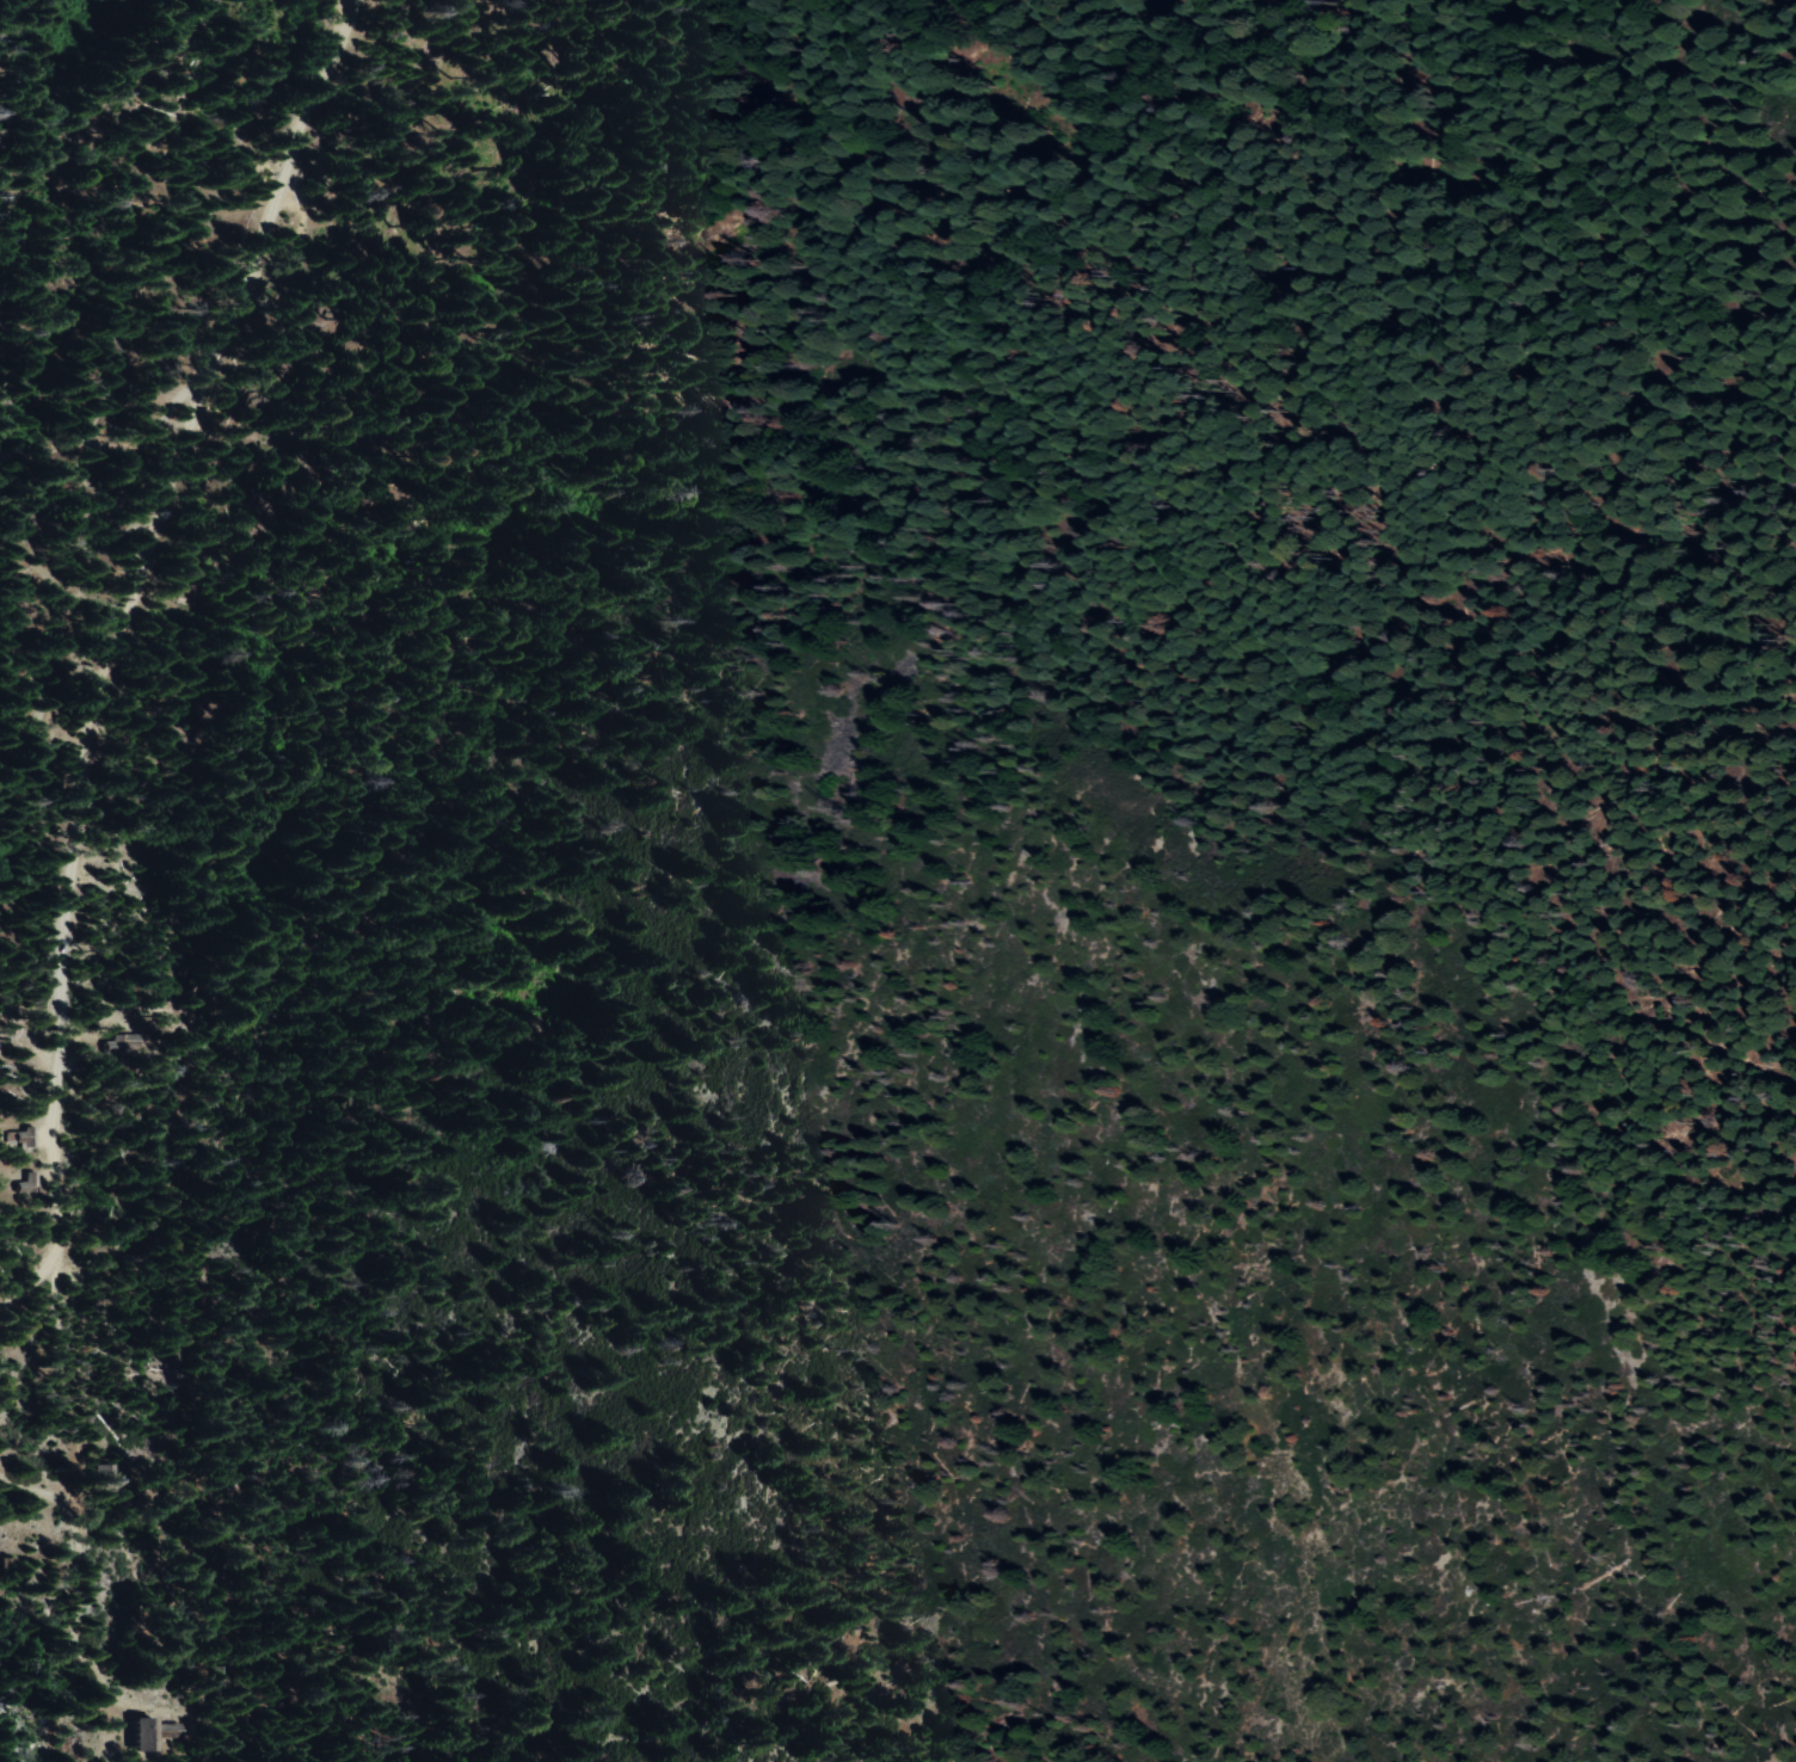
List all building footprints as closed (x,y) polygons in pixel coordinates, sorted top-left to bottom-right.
[(100,1040),(100,1055),(131,1055),(132,1033),(109,1033),(109,1040),(100,1040)] [(3,1141),(17,1141),(17,1149),(31,1149),(31,1126),(20,1126),(20,1131),(3,1131),(3,1141)] [(12,1181),(12,1193),(34,1194),(35,1171),(22,1171),(21,1181),(12,1181)] [(110,1488),(108,1462),(88,1463),(89,1489),(110,1488)] [(149,1750),(148,1715),(126,1716),(127,1751),(149,1750)]
